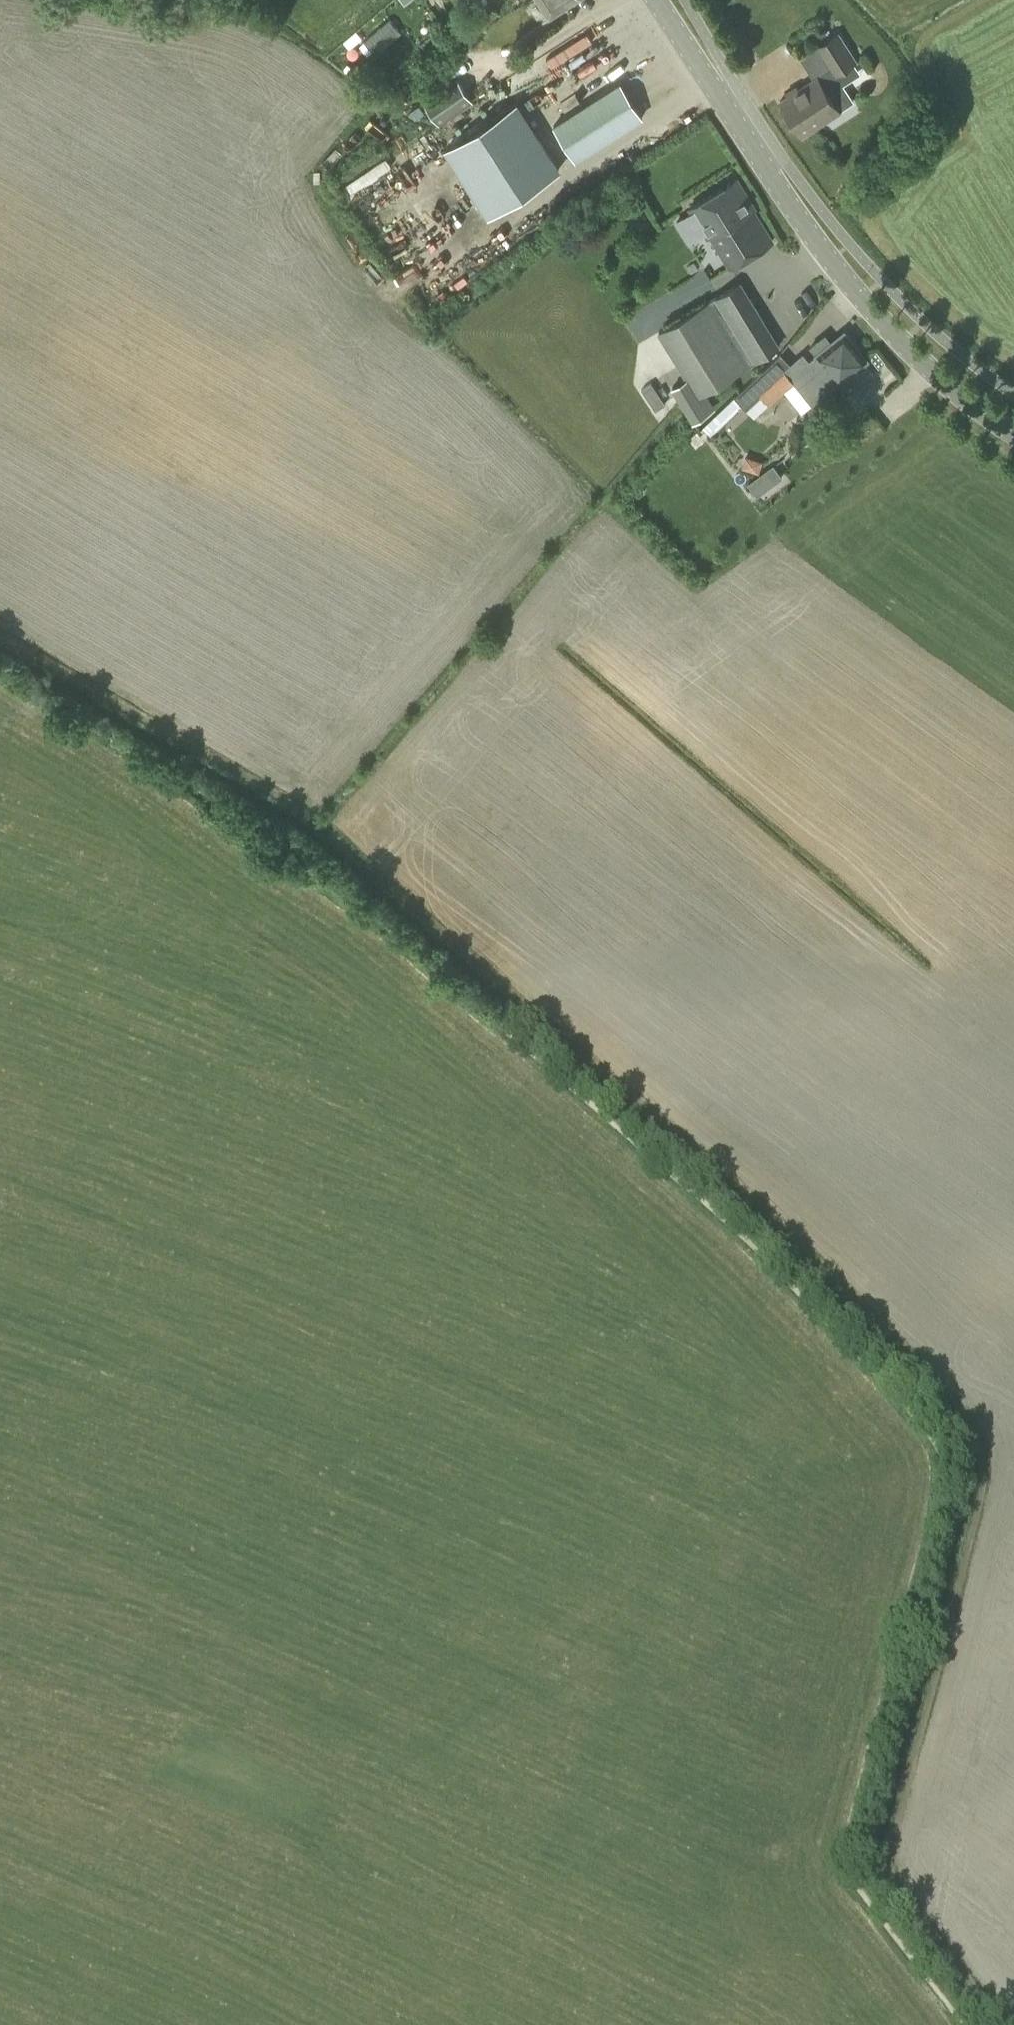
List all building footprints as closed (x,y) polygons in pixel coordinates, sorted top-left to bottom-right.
[(548,14),(571,0),(539,0),(548,14)] [(376,54),(401,32),(389,19),(364,41),(376,54)] [(802,133),(853,100),(836,72),(856,59),(838,32),(818,45),(831,66),(780,99),(802,133)] [(440,124),(473,101),(457,77),(423,100),(440,124)] [(576,159),(643,117),(620,81),(553,124),(576,159)] [(559,170),(515,102),(489,119),(447,146),(490,214),(524,192),(559,170)] [(355,193),(392,164),(387,157),(350,185),(355,193)] [(772,240),(752,207),(755,206),(737,177),(689,206),(692,211),(680,218),(691,235),(703,228),(707,235),(710,234),(730,266),(772,240)] [(697,397),(780,346),(740,280),(657,331),(697,397)] [(811,402),(866,359),(844,332),(830,343),(823,335),(810,346),(816,354),(808,361),(802,353),(785,369),(775,358),(734,396),(746,408),(761,394),(769,403),(795,381),(811,402)] [(641,389),(655,410),(665,404),(651,382),(641,389)] [(745,469),(762,470),(763,461),(746,460),(745,469)] [(750,484),(760,496),(787,475),(776,462),(750,484)]
